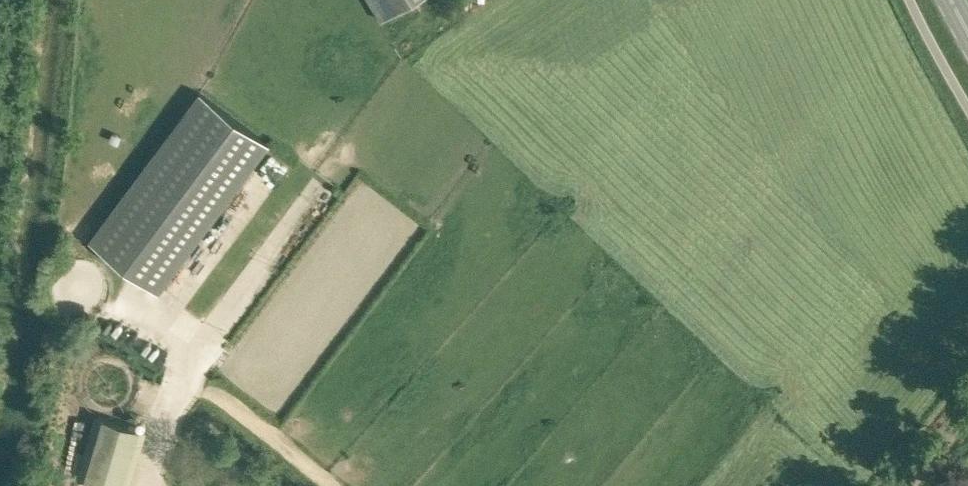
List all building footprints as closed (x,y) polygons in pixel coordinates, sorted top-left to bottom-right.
[(381,20),(415,0),(369,0),(381,20)] [(91,239),(160,290),(269,141),(200,90),(91,239)] [(186,283),(197,269),(189,262),(177,276),(186,283)] [(77,474),(116,485),(128,485),(145,428),(95,411),(77,474)]
